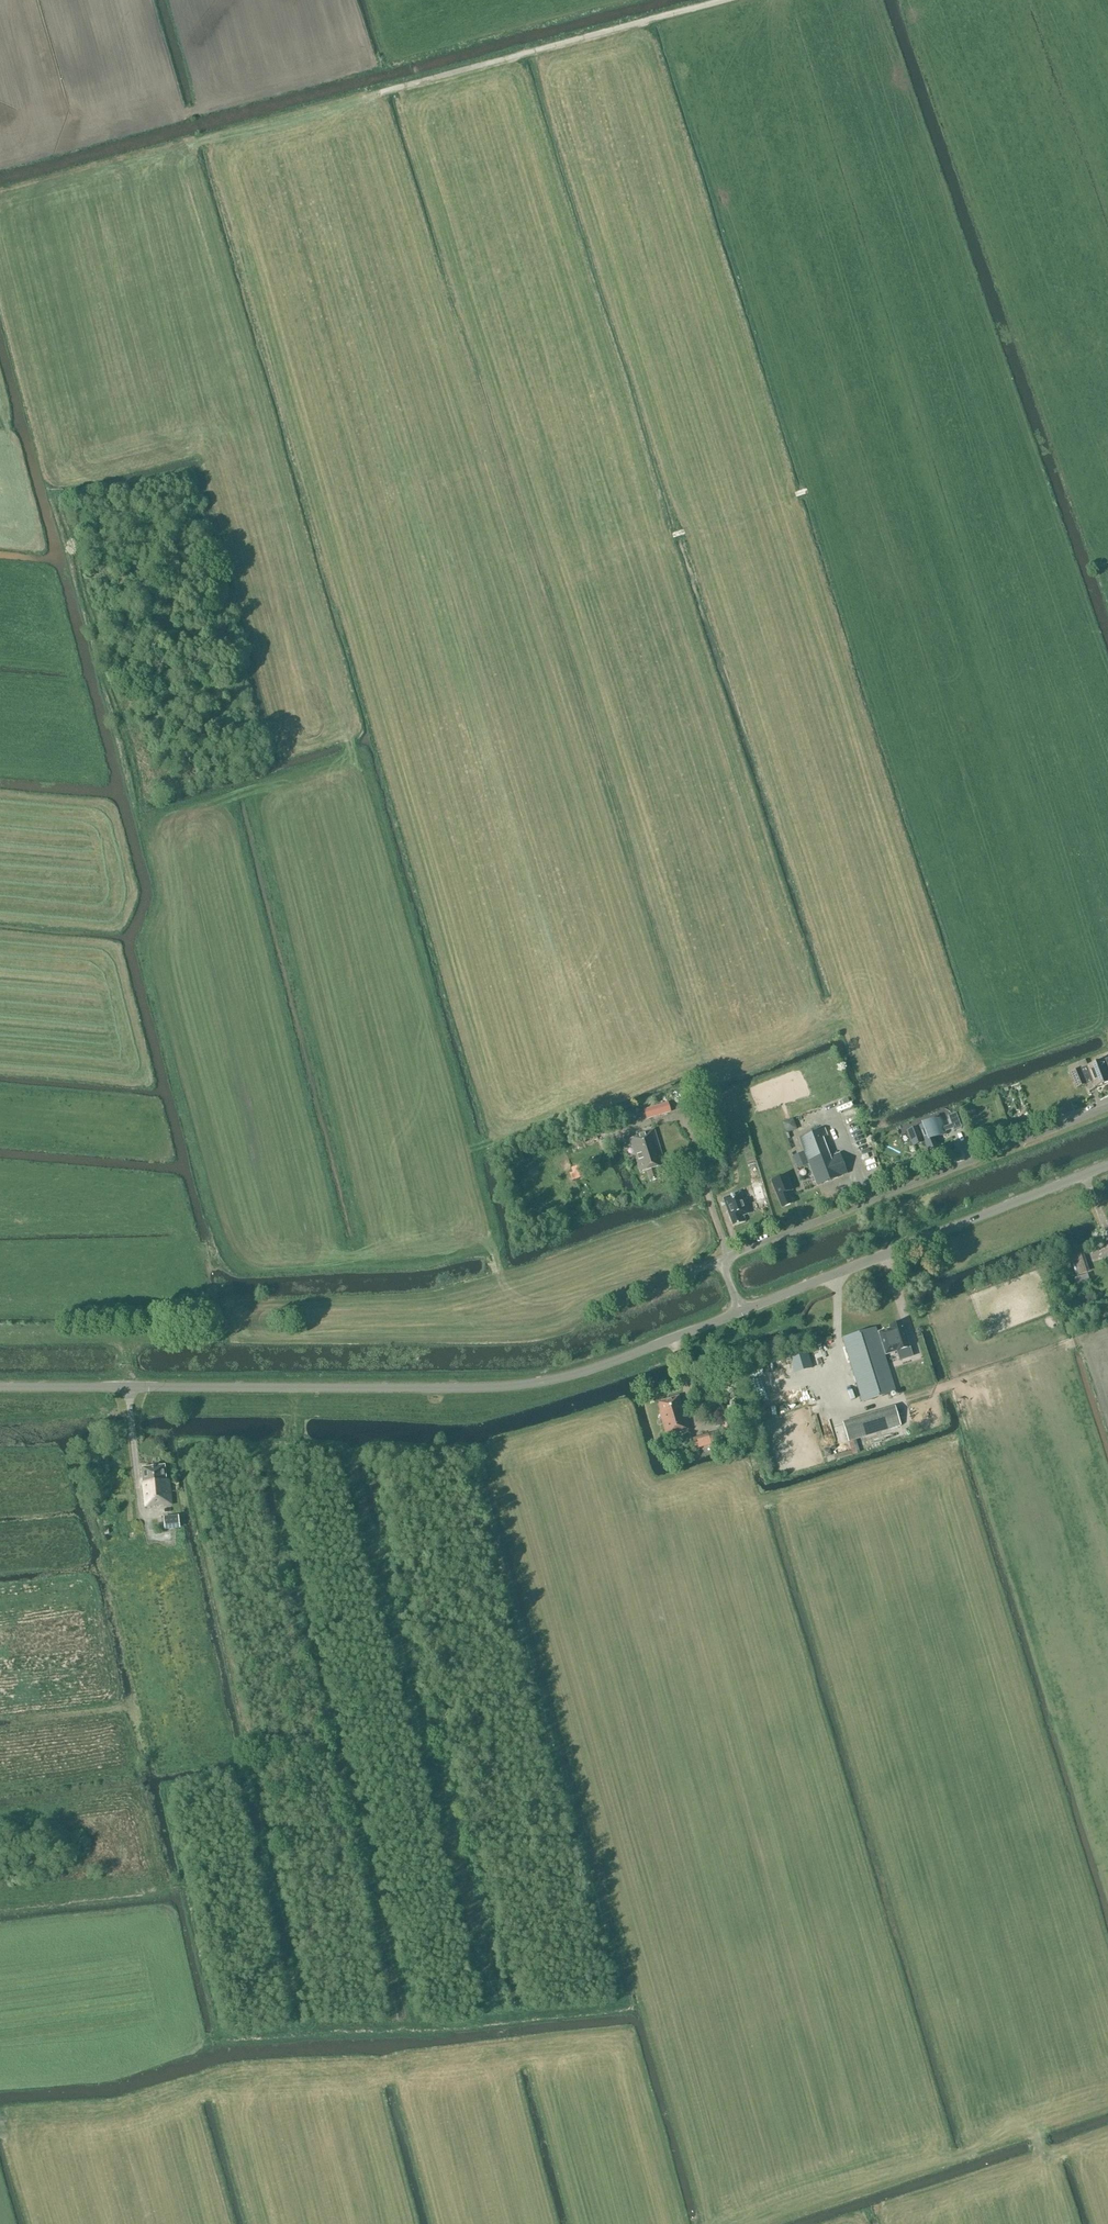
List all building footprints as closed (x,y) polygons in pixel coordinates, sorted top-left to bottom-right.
[(1070,1073),(1076,1088),(1085,1084),(1084,1081),(1092,1078),(1095,1087),(1107,1082),(1107,1058),(1103,1060),(1070,1073)] [(647,1118),(671,1112),(668,1103),(644,1110),(647,1118)] [(962,1127),(956,1113),(948,1116),(953,1130),(962,1127)] [(787,1132),(798,1128),(794,1117),(783,1121),(787,1132)] [(932,1122),(907,1131),(913,1146),(925,1141),(928,1150),(937,1146),(934,1138),(938,1136),(947,1132),(942,1119),(932,1122)] [(817,1131),(799,1137),(817,1185),(847,1173),(839,1152),(830,1156),(823,1137),(827,1136),(824,1128),(817,1131)] [(665,1165),(658,1141),(654,1129),(636,1135),(637,1137),(630,1139),(640,1173),(647,1171),(650,1181),(661,1178),(657,1167),(665,1165)] [(797,1168),(803,1165),(799,1153),(792,1155),(797,1168)] [(570,1167),(574,1179),(587,1175),(583,1163),(570,1167)] [(747,1166),(751,1179),(758,1176),(754,1163),(747,1166)] [(782,1208),(792,1203),(788,1192),(792,1190),(787,1175),(772,1181),(775,1190),(782,1208)] [(757,1202),(765,1199),(761,1185),(753,1188),(757,1202)] [(741,1192),(723,1199),(733,1226),(745,1222),(743,1215),(749,1213),(741,1192)] [(1078,1275),(1090,1271),(1084,1252),(1071,1256),(1078,1275)] [(876,1328),(842,1338),(862,1402),(896,1392),(885,1358),(884,1355),(897,1351),(898,1354),(900,1359),(912,1355),(910,1347),(902,1322),(889,1326),(890,1328),(877,1332),(876,1328)] [(661,1411),(659,1412),(667,1437),(669,1437),(669,1436),(688,1430),(688,1431),(690,1430),(683,1405),(681,1406),(678,1397),(659,1403),(661,1411)] [(895,1407),(843,1423),(849,1442),(901,1426),(895,1407)] [(692,1438),(695,1449),(725,1440),(722,1430),(692,1438)] [(162,1506),(172,1505),(169,1480),(166,1480),(165,1465),(140,1468),(144,1507),(162,1505),(162,1506)] [(180,1527),(179,1516),(164,1518),(165,1529),(180,1527)]
